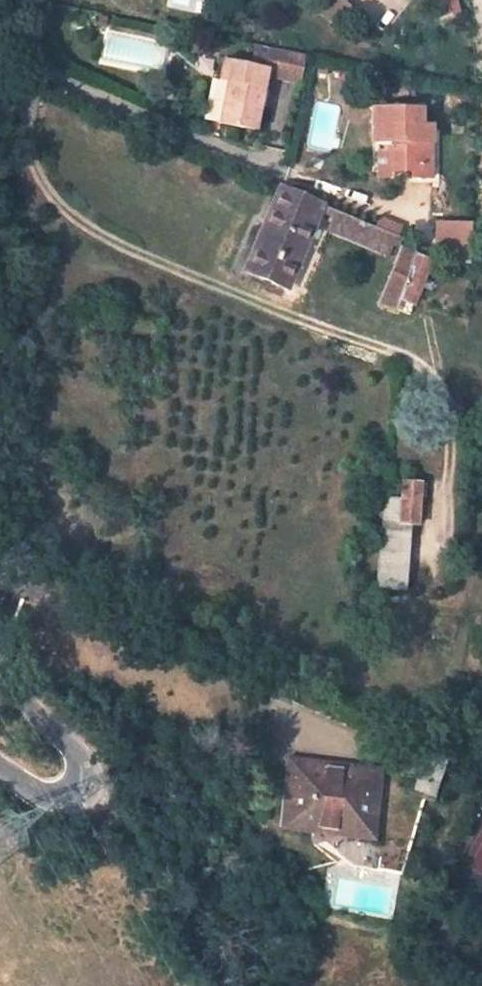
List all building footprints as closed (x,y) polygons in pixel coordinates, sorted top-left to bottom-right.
[(254,133),(266,74),(301,81),(306,55),(271,48),(267,70),(222,61),(217,81),(211,80),(203,121),(217,124),(254,133)] [(407,178),(428,179),(428,142),(412,142),(412,126),(418,126),(418,109),(370,109),(369,141),(385,140),(385,161),(385,170),(407,172),(407,178)] [(385,177),(385,170),(385,161),(372,161),(372,177),(385,177)] [(312,226),(321,205),(279,188),(244,271),(286,288),(312,226)] [(321,204),(321,205),(312,226),(395,261),(400,249),(404,238),(393,234),(321,204)] [(471,252),(471,220),(435,220),(435,252),(471,252)] [(429,261),(400,249),(395,261),(386,285),(399,290),(396,298),(412,304),(429,261)] [(375,588),(403,589),(409,524),(417,524),(420,482),(402,481),(401,498),(384,496),(375,588)] [(433,801),(446,759),(401,748),(394,774),(411,778),(408,793),(433,801)] [(314,763),(290,761),(281,826),(306,829),(307,820),(346,824),(344,834),(371,837),(379,771),(353,768),(352,779),(313,774),(314,763)] [(352,779),(353,768),(314,763),(313,774),(352,779)] [(346,824),(307,820),(306,829),(344,834),(346,824)] [(399,874),(403,861),(377,857),(376,869),(399,874)]
